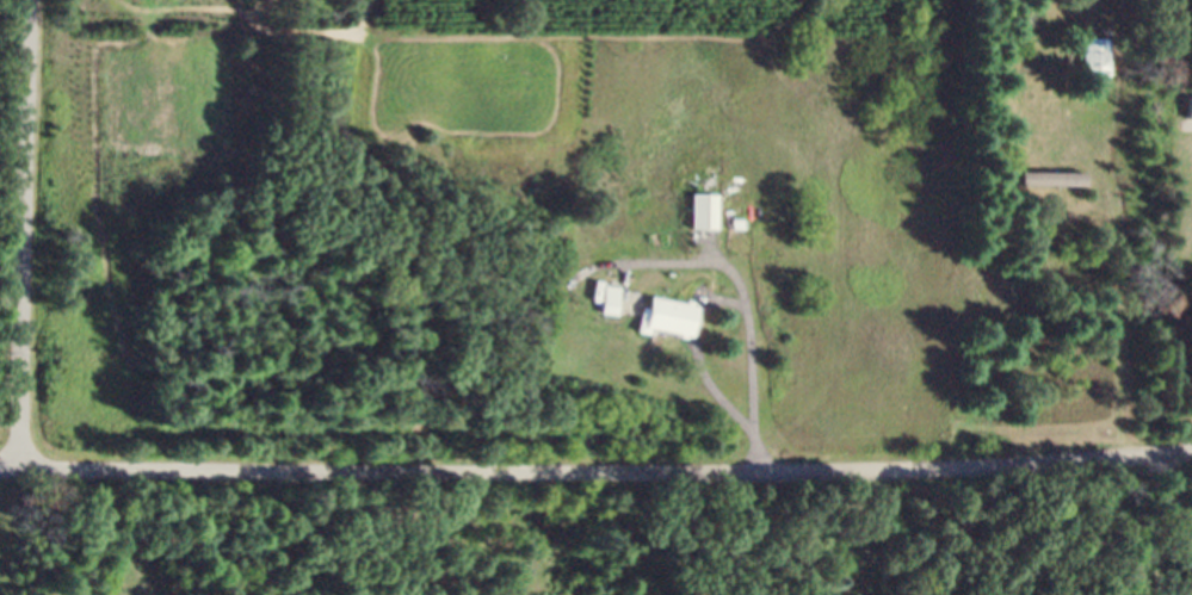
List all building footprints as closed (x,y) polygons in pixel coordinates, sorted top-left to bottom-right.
[(1112,49),(1086,49),(1086,86),(1112,86),(1112,49)] [(1086,181),(1020,181),(1020,195),(1086,195),(1086,181)] [(692,238),(718,238),(718,203),(692,203),(692,238)] [(619,297),(604,295),(601,322),(616,324),(619,297)] [(641,338),(690,347),(696,314),(647,306),(641,338)]
